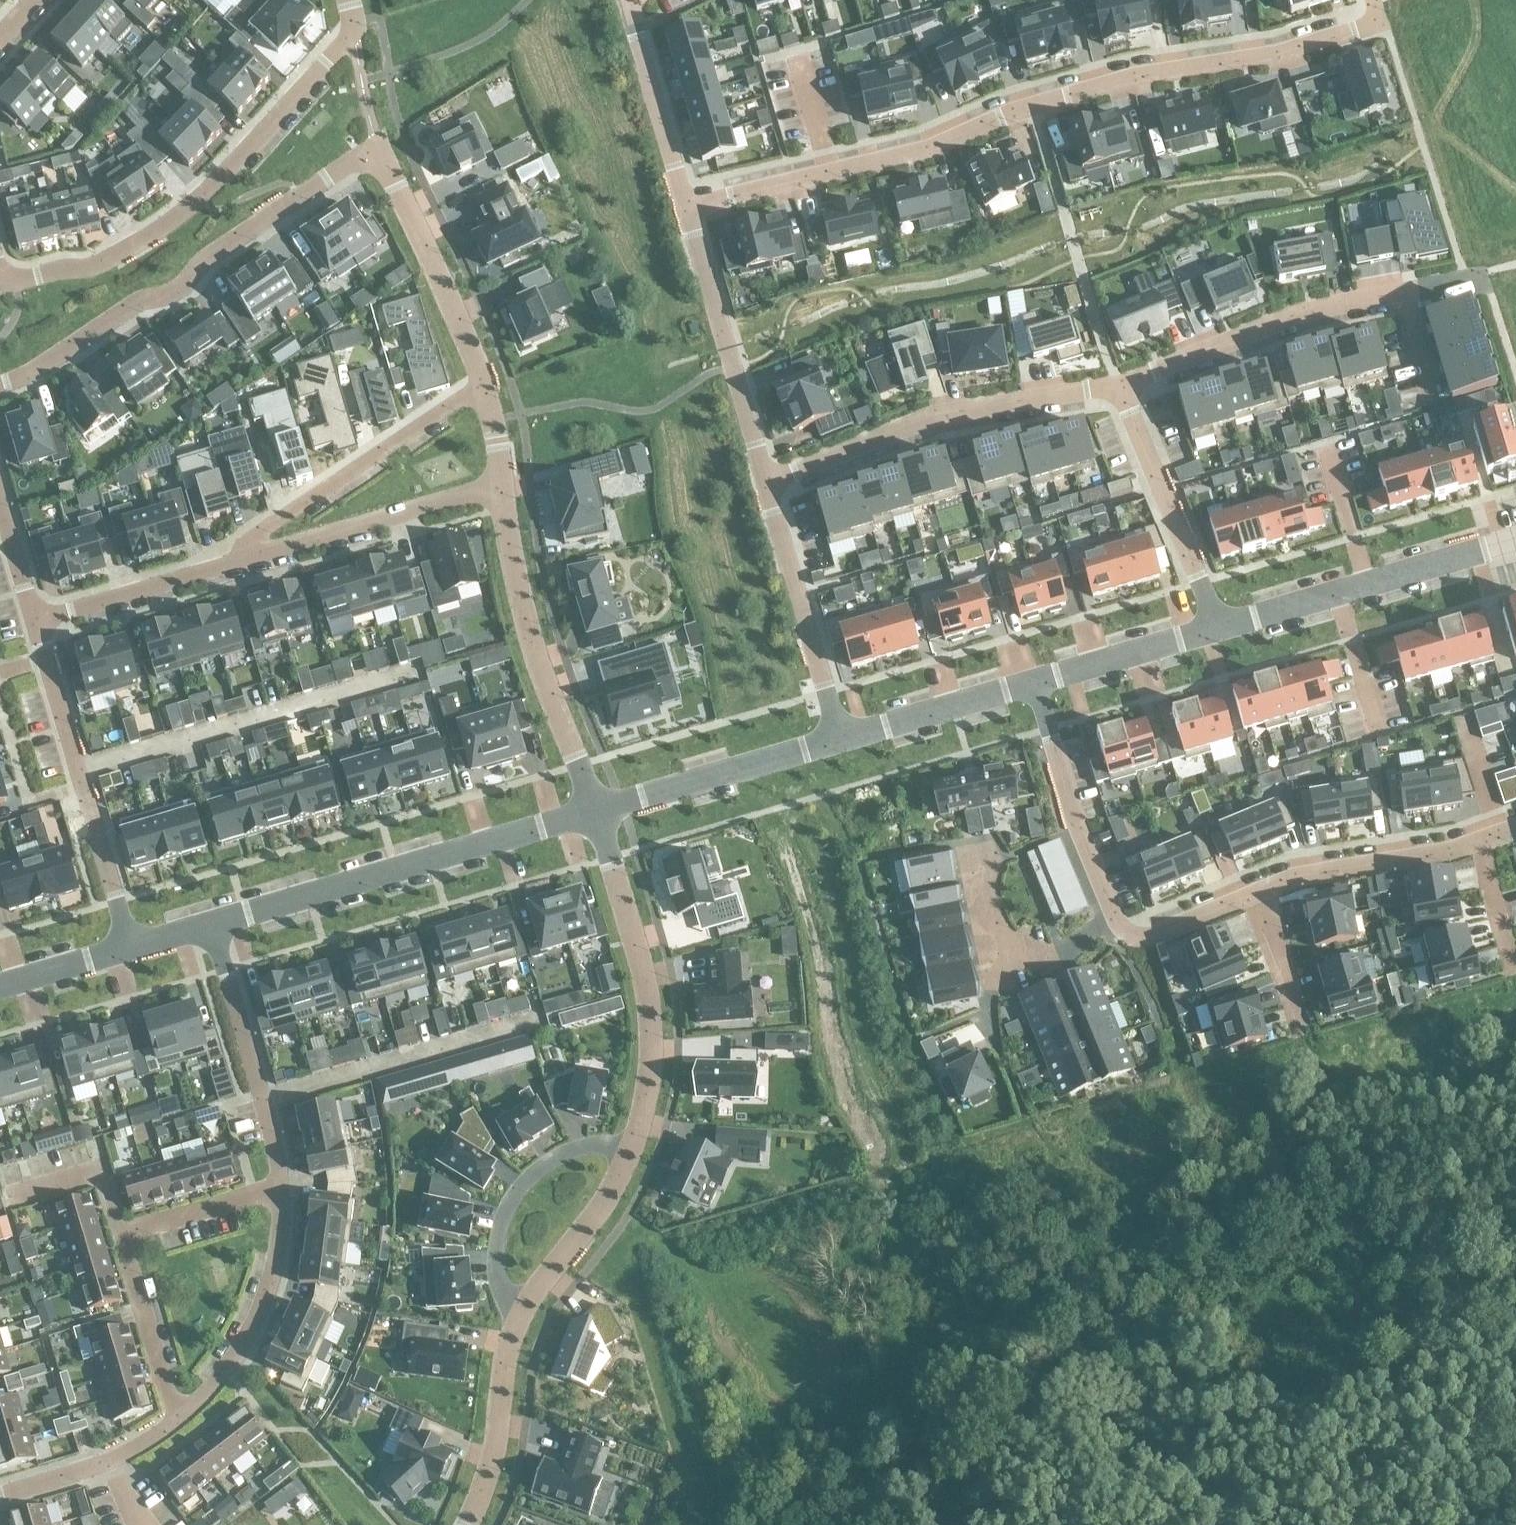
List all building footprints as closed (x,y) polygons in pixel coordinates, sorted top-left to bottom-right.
[(132,27),(102,0),(89,0),(81,10),(110,37),(117,44),(132,27)] [(146,12),(157,0),(133,0),(146,12)] [(302,30),(301,29),(312,16),(313,16),(314,15),(312,13),(298,0),(278,0),(265,15),(254,6),(244,17),(236,10),(225,22),(249,43),(257,34),(277,52),(279,54),(280,52),(291,39),(293,40),(302,30)] [(777,0),(754,0),(757,11),(779,5),(777,0)] [(913,11),(920,9),(917,0),(909,0),(913,11)] [(1052,62),(1075,55),(1067,27),(1078,23),(1072,0),(1071,0),(1036,10),(1052,62)] [(1128,40),(1119,0),(1081,0),(1085,19),(1097,17),(1104,45),(1128,40)] [(1128,40),(1129,40),(1128,36),(1151,31),(1146,6),(1157,3),(1157,0),(1119,0),(1128,40)] [(1206,28),(1202,0),(1165,0),(1166,4),(1177,2),(1182,32),(1206,28)] [(1206,28),(1231,24),(1227,0),(1202,0),(1206,28)] [(1329,0),(1286,0),(1291,14),(1330,2),(1329,0)] [(896,4),(888,6),(892,17),(899,15),(896,4)] [(892,17),(888,6),(881,9),(884,20),(892,17)] [(110,37),(81,10),(66,25),(96,52),(110,37)] [(1052,62),(1036,10),(1001,21),(1008,44),(1019,41),(1028,69),(1052,62)] [(156,21),(149,15),(141,24),(148,30),(156,21)] [(912,32),(919,29),(914,18),(908,20),(912,32)] [(837,22),(829,24),(833,35),(841,33),(837,22)] [(956,38),(978,87),(979,87),(977,84),(999,74),(989,50),(999,45),(990,23),(956,38)] [(829,24),(822,26),(825,38),(833,35),(829,24)] [(82,68),(96,52),(66,25),(52,41),(82,68)] [(666,36),(672,57),(706,48),(699,26),(666,36)] [(732,32),(734,39),(746,36),(744,28),(732,32)] [(254,98),(270,80),(265,76),(248,60),(256,51),(237,34),(229,43),(236,50),(220,68),(224,71),(254,98)] [(796,34),(788,36),(791,48),(799,45),(796,34)] [(748,44),(746,36),(734,39),(737,47),(748,44)] [(784,50),(791,48),(788,36),(781,39),(784,50)] [(955,97),(978,87),(956,38),(923,52),(932,75),(943,70),(955,97)] [(158,42),(151,50),(158,56),(163,60),(170,53),(158,42)] [(712,68),(706,48),(672,57),(678,78),(712,68)] [(39,54),(25,71),(55,98),(54,98),(61,105),(77,88),(39,54)] [(1382,70),(1375,73),(1370,57),(1343,66),(1359,117),(1386,109),(1381,93),(1389,91),(1382,70)] [(881,67),(893,120),(894,120),(893,117),(916,111),(910,86),(923,83),(916,59),(881,67)] [(149,71),(144,67),(137,74),(144,81),(150,73),(149,71)] [(893,120),(881,67),(857,73),(856,69),(844,72),(850,100),(862,97),(869,126),(893,120)] [(678,78),(684,99),(718,89),(712,68),(678,78)] [(756,70),(744,73),(747,81),(758,77),(756,70)] [(11,86),(41,113),(54,98),(55,98),(25,71),(11,86)] [(254,98),(224,71),(208,88),(223,102),(238,115),(254,98)] [(184,81),(189,87),(197,94),(205,85),(191,73),(184,81)] [(758,77),(747,81),(749,88),(760,85),(758,77)] [(11,86),(0,98),(0,105),(4,109),(0,112),(0,114),(15,128),(19,123),(26,129),(41,113),(11,86)] [(208,104),(197,94),(189,87),(181,95),(185,99),(169,116),(205,150),(222,133),(200,112),(208,104)] [(1233,101),(1242,130),(1283,117),(1286,128),(1300,124),(1290,92),(1278,96),(1275,88),(1233,101)] [(684,99),(690,120),(724,110),(718,89),(684,99)] [(104,101),(111,107),(118,100),(111,94),(104,101)] [(1214,130),(1206,97),(1157,109),(1166,143),(1214,130)] [(111,107),(104,101),(98,109),(105,115),(111,107)] [(690,120),(696,140),(730,131),(724,110),(690,120)] [(759,122),(770,119),(768,111),(757,114),(759,122)] [(1093,121),(1106,167),(1107,166),(1129,160),(1130,162),(1142,158),(1135,134),(1124,137),(1117,115),(1094,122),(1094,120),(1093,121)] [(188,167),(205,150),(169,116),(168,117),(175,123),(159,140),(188,167)] [(460,173),(472,167),(471,165),(483,159),(475,143),(483,138),(473,119),(454,128),(458,137),(433,149),(447,177),(459,171),(460,173)] [(772,126),(770,119),(759,122),(761,130),(772,126)] [(1107,168),(1107,166),(1106,167),(1093,121),(1070,128),(1077,151),(1063,155),(1071,183),(1086,179),(1084,174),(1107,168)] [(158,136),(152,129),(142,137),(148,144),(158,136)] [(135,143),(142,137),(136,130),(127,138),(133,144),(135,143)] [(736,152),(730,131),(696,140),(703,162),(736,152)] [(76,146),(83,138),(76,132),(69,140),(76,146)] [(76,146),(69,140),(62,148),(65,151),(73,149),(76,146)] [(1308,143),(1297,146),(1300,156),(1311,153),(1308,143)] [(503,170),(528,158),(521,144),(496,156),(503,170)] [(117,161),(123,168),(146,201),(166,188),(155,171),(137,146),(117,161)] [(1014,191),(1034,182),(1023,156),(1002,165),(997,153),(967,166),(986,209),(1016,195),(1014,191)] [(69,156),(60,159),(63,168),(72,166),(69,156)] [(549,184),(559,178),(548,156),(515,173),(521,184),(543,173),(549,184)] [(60,159),(51,161),(54,171),(63,168),(60,159)] [(1171,166),(1161,169),(1163,178),(1174,175),(1171,166)] [(23,179),(32,177),(29,167),(20,169),(23,179)] [(127,215),(146,201),(123,168),(105,181),(99,169),(88,174),(99,195),(110,190),(127,215)] [(20,169),(11,172),(14,181),(23,179),(20,169)] [(950,222),(966,219),(960,191),(944,194),(940,179),(925,182),(924,178),(905,183),(906,187),(891,191),(898,221),(947,210),(950,222)] [(91,189),(70,195),(81,234),(101,229),(91,189)] [(503,191),(474,204),(488,231),(474,238),(481,254),(480,255),(483,261),(484,260),(487,268),(499,262),(503,271),(519,264),(515,255),(538,245),(525,215),(516,218),(503,191)] [(70,195),(50,200),(61,239),(81,234),(70,195)] [(31,205),(28,196),(6,202),(19,250),(41,245),(30,205),(31,205)] [(1429,230),(1433,229),(1422,197),(1397,202),(1405,229),(1365,237),(1370,264),(1398,259),(1399,263),(1434,256),(1429,230)] [(41,245),(61,239),(50,200),(31,205),(30,205),(41,245)] [(837,212),(823,216),(824,219),(808,223),(814,238),(828,235),(830,246),(877,235),(869,205),(855,208),(854,203),(836,208),(837,212)] [(348,206),(326,220),(352,260),(373,246),(374,248),(373,248),(374,249),(387,240),(372,217),(372,218),(372,219),(361,226),(348,206)] [(759,222),(771,269),(772,269),(770,263),(793,258),(795,265),(807,262),(802,237),(790,240),(784,217),(761,223),(761,222),(759,222)] [(352,260),(326,220),(304,235),(318,255),(307,262),(306,262),(321,284),(334,275),(333,275),(332,273),(352,260)] [(739,240),(721,244),(728,273),(740,270),(742,276),(771,269),(759,222),(736,227),(739,240)] [(1273,249),(1279,281),(1325,273),(1324,268),(1336,266),(1332,242),(1320,245),(1319,240),(1273,249)] [(905,253),(899,254),(901,263),(908,262),(905,253)] [(271,257),(250,271),(275,310),(296,296),(297,299),(313,288),(296,262),(281,272),(271,257)] [(1211,303),(1215,314),(1257,296),(1242,260),(1220,269),(1223,278),(1205,286),(1202,278),(1180,287),(1190,311),(1211,303)] [(255,323),(275,310),(250,271),(228,286),(238,301),(223,311),(246,345),(262,334),(255,323)] [(524,348),(553,335),(536,295),(552,288),(544,271),(519,282),(526,298),(506,307),(524,348)] [(1154,295),(1113,311),(1126,343),(1168,326),(1164,315),(1184,306),(1173,281),(1152,290),(1154,295)] [(1022,293),(1006,296),(1011,321),(1021,318),(1026,317),(1022,293)] [(420,298),(383,309),(389,330),(406,325),(414,353),(406,356),(412,375),(420,373),(427,395),(448,388),(448,390),(450,389),(438,346),(434,347),(420,298)] [(1470,304),(1427,317),(1430,327),(1433,336),(1433,337),(1433,338),(1478,325),(1475,314),(1473,314),(1470,304)] [(223,339),(229,349),(239,343),(226,323),(216,329),(205,313),(168,337),(186,364),(223,339)] [(1060,365),(1083,358),(1072,320),(1041,329),(1036,313),(1026,317),(1021,318),(1033,360),(1056,353),(1060,365)] [(921,358),(934,354),(925,325),(888,337),(895,359),(868,370),(878,395),(903,385),(907,395),(930,387),(921,358)] [(952,353),(956,377),(1004,369),(999,334),(951,342),(949,325),(935,328),(940,355),(952,353)] [(1478,325),(1433,338),(1436,347),(1439,357),(1439,358),(1484,345),(1481,334),(1479,335),(1476,326),(1478,326),(1478,325)] [(335,354),(353,348),(349,334),(331,339),(335,354)] [(1353,340),(1366,385),(1387,379),(1374,334),(1361,338),(1362,340),(1354,342),(1354,340),(1353,340)] [(1344,386),(1343,387),(1344,392),(1366,385),(1353,340),(1340,344),(1341,346),(1334,348),(1332,341),(1330,341),(1344,386)] [(1321,390),(1320,391),(1321,393),(1343,387),(1344,386),(1330,341),(1317,345),(1317,347),(1310,349),(1310,347),(1309,347),(1321,390)] [(163,351),(151,358),(140,342),(109,363),(129,394),(160,373),(163,379),(176,371),(163,351)] [(1484,345),(1439,358),(1442,368),(1442,367),(1445,377),(1445,379),(1490,365),(1487,354),(1485,355),(1482,347),(1484,346),(1484,345)] [(1282,383),(1286,396),(1287,399),(1287,401),(1288,401),(1299,398),(1299,397),(1320,391),(1321,390),(1309,347),(1295,351),(1296,354),(1287,356),(1291,373),(1280,376),(1282,383)] [(335,456),(358,449),(331,357),(297,367),(301,382),(293,384),(299,401),(318,396),(327,426),(308,432),(313,451),(332,446),(335,456)] [(783,410),(824,394),(815,372),(821,370),(816,358),(792,367),(797,379),(774,388),(783,410)] [(1490,365),(1445,379),(1448,388),(1449,388),(1452,400),(1496,387),(1493,375),(1491,375),(1488,367),(1490,366),(1490,365)] [(379,423),(395,418),(381,372),(366,377),(364,369),(348,374),(362,422),(378,417),(379,423)] [(1287,401),(1287,399),(1286,396),(1282,383),(1271,386),(1266,369),(1256,371),(1256,369),(1241,374),(1242,376),(1243,375),(1255,419),(1290,409),(1288,401),(1287,401)] [(400,371),(390,373),(395,389),(405,386),(400,371)] [(1221,387),(1222,387),(1233,423),(1234,423),(1253,417),(1254,419),(1255,419),(1243,375),(1242,376),(1235,378),(1234,376),(1219,380),(1221,387)] [(83,438),(113,418),(118,424),(130,416),(114,393),(102,400),(97,393),(98,392),(95,387),(94,388),(87,377),(68,390),(77,404),(70,409),(77,419),(73,422),(83,438)] [(1213,429),(1233,423),(1222,387),(1221,387),(1214,389),(1213,387),(1200,391),(1201,393),(1212,429),(1213,429)] [(254,422),(262,420),(269,418),(275,441),(269,442),(278,471),(291,467),(296,484),(312,479),(287,391),(248,402),(254,422)] [(824,394),(783,410),(783,411),(784,410),(794,433),(815,424),(820,436),(821,437),(851,425),(846,411),(838,414),(836,415),(827,393),(824,394)] [(1215,436),(1213,429),(1212,429),(1201,393),(1193,395),(1193,393),(1179,397),(1193,442),(1215,436)] [(1457,416),(1487,407),(1483,393),(1453,402),(1457,416)] [(221,404),(214,394),(208,399),(214,409),(221,404)] [(1452,403),(1444,405),(1446,412),(1448,419),(1456,416),(1452,403)] [(1433,416),(1446,412),(1444,405),(1444,404),(1431,408),(1433,415),(1433,416)] [(62,436),(49,440),(40,408),(24,413),(25,417),(9,422),(17,449),(13,450),(17,465),(21,464),(22,467),(53,458),(55,464),(69,460),(62,436)] [(1365,427),(1362,415),(1354,418),(1357,430),(1365,427)] [(1423,417),(1426,427),(1435,425),(1433,416),(1433,415),(1423,417)] [(1515,416),(1473,428),(1487,477),(1505,472),(1508,483),(1515,481),(1515,421),(1515,416)] [(1348,433),(1356,430),(1353,419),(1345,421),(1348,433)] [(1400,424),(1390,427),(1394,441),(1404,437),(1400,424)] [(1061,432),(1074,475),(1096,469),(1083,426),(1070,430),(1071,432),(1063,434),(1062,432),(1061,432)] [(1384,444),(1394,441),(1390,427),(1379,430),(1384,444)] [(207,440),(211,451),(212,451),(225,496),(226,496),(237,492),(240,500),(263,493),(244,429),(207,440)] [(1041,438),(1053,481),(1054,481),(1074,475),(1061,432),(1049,436),(1050,438),(1042,440),(1042,438),(1041,438)] [(1019,436),(1018,437),(1031,482),(1030,482),(1032,490),(1055,483),(1054,481),(1053,481),(1041,438),(1028,442),(1029,444),(1022,446),(1019,436)] [(997,443),(996,443),(1009,488),(1030,482),(1031,482),(1018,437),(1004,441),(1005,443),(997,445),(997,443)] [(1440,443),(1443,452),(1444,452),(1455,491),(1456,491),(1477,485),(1463,437),(1440,443)] [(972,499),(1009,488),(996,443),(982,447),(983,449),(974,452),(976,459),(962,464),(971,493),(970,493),(972,499)] [(643,447),(629,451),(633,465),(647,460),(643,447)] [(1253,460),(1250,449),(1242,451),(1245,463),(1253,460)] [(206,514),(208,522),(231,514),(228,503),(226,496),(225,496),(212,451),(211,451),(176,462),(195,525),(196,525),(194,517),(206,514)] [(1231,464),(1227,452),(1219,455),(1221,459),(1223,467),(1231,464)] [(1455,491),(1444,452),(1443,452),(1423,458),(1435,497),(1434,498),(1434,500),(1448,496),(1457,493),(1456,491),(1455,491)] [(609,537),(604,512),(598,514),(588,483),(598,480),(599,482),(623,475),(617,454),(571,468),(572,470),(573,469),(577,483),(554,489),(555,493),(552,494),(556,508),(559,507),(564,523),(561,524),(565,545),(585,542),(586,546),(597,542),(596,539),(609,537)] [(935,456),(921,460),(934,505),(957,499),(956,497),(970,493),(971,493),(962,464),(948,468),(944,455),(935,458),(935,456)] [(1434,498),(1435,497),(1423,458),(1402,464),(1414,503),(1434,498)] [(912,510),(912,512),(913,512),(934,505),(921,460),(920,460),(920,462),(913,465),(913,462),(899,466),(912,510)] [(1262,465),(1265,475),(1274,472),(1271,462),(1262,465)] [(1390,511),(1414,503),(1402,464),(1378,471),(1385,492),(1368,497),(1372,513),(1389,508),(1390,511)] [(1265,475),(1262,465),(1252,467),(1255,478),(1265,475)] [(914,514),(913,512),(912,512),(912,510),(899,466),(898,467),(900,474),(893,476),(892,474),(880,478),(891,516),(892,521),(893,520),(914,514)] [(1237,485),(1234,473),(1220,477),(1223,487),(1223,489),(1237,485)] [(1214,490),(1223,487),(1220,477),(1211,480),(1214,490)] [(859,484),(874,534),(875,534),(873,529),(894,523),(893,520),(892,521),(891,516),(880,478),(879,478),(879,480),(872,482),(871,480),(859,484)] [(1107,487),(1111,499),(1134,492),(1130,481),(1107,487)] [(874,534),(859,484),(858,484),(860,491),(853,493),(852,491),(840,495),(853,540),(874,534)] [(147,511),(161,558),(162,557),(161,555),(185,548),(177,521),(188,517),(181,491),(158,498),(161,507),(147,511)] [(831,547),(853,540),(840,495),(839,495),(839,497),(832,499),(831,497),(818,501),(822,515),(819,516),(824,532),(827,531),(831,547)] [(1297,495),(1273,502),(1284,542),(1308,535),(1307,532),(1324,527),(1320,512),(1303,516),(1297,495)] [(1075,509),(1083,507),(1080,496),(1072,499),(1075,509)] [(1263,548),(1284,542),(1273,502),(1252,509),(1263,548)] [(1039,510),(1042,519),(1050,517),(1062,513),(1060,504),(1039,510)] [(161,558),(147,511),(134,515),(131,506),(108,512),(116,539),(128,535),(136,562),(139,561),(140,564),(161,558)] [(1092,511),(1094,518),(1105,515),(1103,507),(1092,511)] [(1231,515),(1243,554),(1243,556),(1264,550),(1263,548),(1252,509),(1231,515)] [(68,535),(81,581),(82,581),(81,578),(105,571),(97,544),(108,541),(101,515),(78,521),(81,531),(68,535)] [(1221,560),(1243,554),(1231,515),(1210,521),(1221,560)] [(1031,520),(1019,523),(1022,531),(1033,527),(1031,520)] [(1126,546),(1125,546),(1137,585),(1159,579),(1152,554),(1164,550),(1155,527),(1144,531),(1147,540),(1126,546)] [(56,586),(59,585),(60,588),(81,581),(68,535),(54,539),(51,529),(29,536),(36,562),(48,559),(56,586)] [(478,585),(464,537),(430,547),(435,563),(422,567),(435,611),(461,603),(457,591),(478,585)] [(1115,591),(1137,585),(1125,546),(1126,546),(1123,537),(1100,543),(1101,548),(1102,548),(1115,591)] [(924,553),(921,541),(913,544),(916,556),(924,553)] [(948,553),(944,541),(936,544),(940,555),(948,553)] [(1102,548),(1101,548),(1081,554),(1079,550),(1067,553),(1074,576),(1085,573),(1093,598),(1115,591),(1102,548)] [(880,554),(883,565),(891,563),(888,551),(880,554)] [(872,556),(875,567),(882,565),(879,554),(872,556)] [(1030,569),(1043,612),(1049,611),(1050,614),(1061,611),(1060,608),(1066,606),(1058,581),(1069,578),(1063,554),(1051,558),(1052,563),(1031,569),(1030,569)] [(381,563),(394,609),(427,599),(419,571),(407,574),(403,559),(382,565),(381,562),(381,563)] [(381,563),(360,569),(373,615),(394,609),(381,563)] [(1043,612),(1030,569),(1031,569),(1030,564),(996,574),(1002,597),(1014,594),(1021,619),(1026,617),(1027,621),(1038,618),(1037,614),(1043,612)] [(570,595),(581,593),(587,611),(586,612),(585,612),(584,613),(584,614),(584,615),(584,616),(590,636),(620,627),(608,587),(615,585),(611,565),(566,574),(570,595)] [(360,572),(340,577),(353,621),(373,615),(360,569),(359,569),(360,572)] [(825,583),(823,575),(812,578),(814,586),(825,583)] [(860,578),(863,586),(874,583),(872,575),(860,578)] [(353,621),(340,577),(316,584),(328,625),(351,619),(352,621),(353,621)] [(953,587),(967,635),(973,633),(974,636),(985,633),(984,630),(990,628),(983,603),(994,600),(987,577),(953,587)] [(962,636),(967,635),(953,587),(920,596),(927,620),(938,616),(945,641),(951,640),(952,643),(962,640),(962,636)] [(273,595),(274,597),(286,637),(287,636),(310,630),(299,590),(296,591),(295,588),(273,595)] [(288,641),(287,636),(286,637),(274,597),(250,604),(256,627),(247,630),(254,655),(264,652),(263,648),(288,641)] [(907,612),(908,614),(915,612),(913,602),(905,605),(906,610),(907,612)] [(874,662),(896,656),(885,619),(886,619),(882,607),(860,614),(874,662)] [(245,652),(232,609),(209,616),(221,659),(245,652)] [(1502,613),(1515,659),(1515,609),(1502,613)] [(886,619),(885,619),(896,656),(918,649),(908,614),(907,612),(886,619)] [(874,662),(860,614),(826,624),(832,647),(844,644),(852,669),(874,662)] [(209,616),(188,622),(201,665),(202,665),(201,663),(220,657),(221,660),(221,659),(209,616)] [(1481,619),(1460,625),(1459,626),(1471,665),(1472,669),(1494,663),(1481,619)] [(201,665),(188,622),(167,628),(180,672),(201,665)] [(1471,665),(1459,626),(1459,623),(1438,629),(1439,632),(1450,671),(1471,665)] [(695,624),(683,628),(686,639),(699,635),(698,633),(696,628),(695,624)] [(157,678),(180,672),(167,628),(144,635),(157,678)] [(1439,632),(1418,638),(1429,677),(1450,671),(1439,632)] [(465,650),(462,637),(443,643),(447,656),(465,650)] [(1394,645),(1395,647),(1377,652),(1382,668),(1399,662),(1405,684),(1429,677),(1418,638),(1394,645)] [(101,645),(100,645),(114,694),(139,687),(125,640),(102,647),(101,645)] [(403,640),(393,643),(399,666),(410,663),(403,640)] [(445,664),(439,644),(419,649),(425,669),(445,664)] [(91,701),(114,694),(100,645),(78,651),(79,654),(76,655),(83,679),(72,682),(79,707),(91,703),(91,701)] [(675,680),(665,645),(613,661),(618,680),(607,683),(611,698),(609,699),(608,700),(608,701),(614,721),(629,717),(632,724),(660,716),(657,708),(659,708),(660,707),(660,706),(654,686),(675,680)] [(374,658),(378,672),(389,669),(385,654),(374,658)] [(471,660),(475,672),(483,669),(479,658),(471,660)] [(365,664),(369,675),(378,673),(374,661),(365,664)] [(333,669),(337,684),(354,680),(349,664),(333,669)] [(1309,717),(1310,722),(1334,715),(1325,684),(1342,679),(1337,664),(1320,669),(1320,667),(1296,674),(1309,717)] [(308,668),(296,671),(303,694),(314,691),(308,668)] [(1308,718),(1309,717),(1296,674),(1276,680),(1275,680),(1288,723),(1289,723),(1308,718)] [(1253,686),(1254,686),(1266,725),(1265,725),(1267,732),(1289,725),(1289,723),(1288,723),(1275,680),(1276,680),(1275,677),(1262,681),(1253,684),(1253,686)] [(1515,692),(1515,677),(1499,682),(1503,696),(1515,692)] [(422,695),(431,693),(429,683),(419,685),(422,695)] [(1265,725),(1266,725),(1254,686),(1253,686),(1233,692),(1244,731),(1265,725)] [(1503,698),(1500,688),(1491,691),(1494,701),(1503,698)] [(1479,694),(1470,697),(1473,707),(1482,704),(1479,694)] [(374,699),(377,709),(386,706),(383,696),(374,699)] [(473,772),(499,764),(485,716),(461,723),(453,698),(439,703),(453,752),(467,748),(473,772)] [(234,702),(237,714),(247,711),(244,699),(234,702)] [(377,709),(374,699),(364,701),(367,711),(377,709)] [(234,702),(224,705),(228,716),(237,714),(234,702)] [(508,709),(485,716),(499,764),(523,757),(517,734),(530,730),(522,702),(507,706),(508,709)] [(1221,702),(1198,709),(1197,709),(1208,748),(1209,748),(1232,741),(1221,702)] [(189,703),(178,706),(185,729),(196,726),(193,714),(189,703)] [(1438,706),(1441,716),(1450,714),(1447,704),(1438,706)] [(1441,716),(1438,706),(1429,709),(1431,719),(1441,716)] [(1208,748),(1197,709),(1198,709),(1197,707),(1172,714),(1178,736),(1165,740),(1172,763),(1185,759),(1186,762),(1210,755),(1208,748)] [(1484,710),(1474,713),(1480,731),(1490,728),(1501,724),(1495,707),(1484,710)] [(193,714),(196,726),(206,723),(202,711),(193,714)] [(319,715),(322,725),(331,722),(328,712),(319,715)] [(311,732),(323,728),(322,725),(319,715),(307,718),(311,732)] [(134,719),(123,722),(130,745),(141,742),(134,719)] [(1134,775),(1135,774),(1158,768),(1158,767),(1172,763),(1165,740),(1151,744),(1145,724),(1122,731),(1121,731),(1134,775)] [(1490,728),(1493,736),(1503,733),(1501,724),(1490,728)] [(266,741),(276,738),(273,728),(264,731),(266,741)] [(1493,736),(1490,728),(1480,731),(1482,739),(1493,736)] [(1122,729),(1113,731),(1097,736),(1103,758),(1090,762),(1096,785),(1110,781),(1111,784),(1136,777),(1135,774),(1134,775),(1121,731),(1122,731),(1122,729)] [(256,748),(268,745),(266,741),(264,731),(252,735),(256,748)] [(434,731),(410,738),(424,786),(448,779),(434,731)] [(410,738),(387,744),(401,793),(424,786),(410,738)] [(1307,756),(1319,752),(1316,742),(1315,739),(1303,742),(1307,756)] [(1316,742),(1319,752),(1328,750),(1325,740),(1316,742)] [(1388,740),(1376,742),(1377,745),(1378,751),(1389,749),(1388,740)] [(227,742),(218,745),(221,755),(230,752),(227,742)] [(378,799),(401,793),(387,744),(364,751),(378,799)] [(222,758),(221,755),(218,745),(206,748),(210,761),(222,758)] [(1298,758),(1296,750),(1284,754),(1287,762),(1298,758)] [(364,754),(341,761),(354,807),(378,799),(364,751),(363,752),(364,754)] [(154,763),(156,773),(157,777),(169,774),(165,760),(154,763)] [(1270,773),(1266,760),(1254,763),(1258,776),(1270,773)] [(1436,765),(1425,766),(1433,811),(1461,807),(1459,798),(1475,795),(1464,760),(1436,765)] [(154,763),(144,766),(147,776),(156,773),(154,763)] [(300,770),(314,818),(338,811),(324,763),(300,770)] [(1432,811),(1433,811),(1425,766),(1397,771),(1398,776),(1386,778),(1391,809),(1403,807),(1404,816),(1432,811)] [(990,807),(1015,802),(1009,771),(1003,772),(1002,769),(983,773),(983,776),(971,779),(977,809),(978,809),(990,807)] [(291,825),(314,818),(300,770),(277,777),(291,825)] [(1507,782),(1515,779),(1515,772),(1515,770),(1505,773),(1507,782)] [(1497,785),(1507,782),(1505,773),(1494,777),(1497,785)] [(1226,775),(1217,778),(1220,788),(1229,785),(1226,775)] [(103,793),(114,790),(110,776),(99,779),(103,793)] [(291,825),(277,777),(254,784),(268,832),(291,825)] [(936,786),(942,816),(977,809),(971,779),(958,781),(958,778),(940,781),(941,785),(936,786)] [(1211,790),(1220,788),(1217,778),(1208,780),(1211,790)] [(1371,813),(1383,811),(1378,779),(1337,786),(1344,826),(1372,821),(1371,813)] [(254,784),(231,790),(245,839),(268,832),(254,784)] [(1344,826),(1337,786),(1297,792),(1303,824),(1314,822),(1316,831),(1343,826),(1344,826)] [(221,846),(245,839),(231,790),(207,797),(221,846)] [(191,802),(167,809),(181,857),(205,850),(191,802)] [(1273,806),(1247,817),(1260,850),(1287,839),(1283,831),(1294,827),(1284,802),(1273,806)] [(978,809),(983,832),(995,830),(990,807),(978,809)] [(158,864),(181,857),(167,809),(144,816),(158,864)] [(1247,817),(1246,812),(1218,823),(1222,832),(1211,837),(1219,858),(1230,853),(1234,861),(1259,850),(1260,850),(1247,817)] [(39,813),(30,816),(34,829),(43,826),(39,813)] [(21,819),(25,831),(34,829),(30,816),(21,819)] [(134,871),(158,864),(144,816),(120,823),(134,871)] [(1112,833),(1123,829),(1119,817),(1108,822),(1112,833)] [(968,824),(970,836),(982,833),(980,822),(968,824)] [(1042,828),(1029,831),(1031,840),(1044,837),(1042,828)] [(1164,851),(1177,884),(1204,873),(1200,865),(1212,861),(1201,836),(1190,840),(1165,851),(1164,851)] [(1165,851),(1163,846),(1135,858),(1139,866),(1128,871),(1136,892),(1148,887),(1151,895),(1177,884),(1164,851),(1165,851)] [(54,898),(77,892),(64,848),(42,855),(48,876),(54,898)] [(911,895),(955,886),(954,885),(953,885),(951,873),(952,873),(952,872),(951,872),(947,852),(948,852),(947,850),(903,859),(904,861),(905,860),(909,880),(908,881),(908,882),(909,882),(912,893),(910,894),(911,895)] [(1043,862),(1039,851),(1027,856),(1031,867),(1043,862)] [(48,876),(42,855),(20,861),(26,882),(32,905),(54,898),(48,876)] [(686,858),(664,865),(671,887),(668,888),(672,900),(674,900),(679,915),(706,907),(712,930),(744,920),(737,897),(713,904),(698,855),(690,857),(690,855),(685,856),(686,858)] [(9,912),(32,905),(26,882),(20,861),(19,861),(20,866),(0,872),(0,880),(9,912)] [(1031,867),(1036,878),(1048,873),(1043,862),(1031,867)] [(1412,905),(1454,895),(1450,872),(1404,880),(1408,905),(1412,905)] [(1052,884),(1048,873),(1036,878),(1041,889),(1052,884)] [(1384,878),(1375,879),(1378,896),(1387,894),(1384,878)] [(1375,879),(1367,880),(1370,897),(1378,896),(1375,879)] [(1052,884),(1041,889),(1045,900),(1057,895),(1052,884)] [(915,915),(915,916),(959,907),(959,906),(958,907),(954,887),(955,886),(911,895),(912,895),(916,915),(915,915)] [(567,893),(554,897),(568,945),(592,938),(593,941),(607,937),(600,912),(587,916),(580,892),(567,896),(567,893)] [(1348,892),(1305,901),(1310,925),(1311,925),(1352,916),(1353,916),(1348,892)] [(1050,911),(1062,907),(1057,895),(1045,900),(1050,911)] [(1416,927),(1459,920),(1455,895),(1454,895),(1412,905),(1416,927)] [(545,952),(568,945),(554,897),(542,901),(543,903),(530,907),(537,930),(525,934),(532,959),(546,955),(545,952)] [(959,907),(915,916),(916,916),(920,936),(919,936),(919,937),(963,928),(962,928),(958,908),(959,908),(959,907)] [(1050,911),(1054,923),(1066,918),(1062,907),(1050,911)] [(508,921),(506,914),(482,921),(495,967),(519,960),(508,921)] [(1352,916),(1311,925),(1316,949),(1357,940),(1352,916)] [(516,919),(508,921),(519,960),(527,957),(516,919)] [(461,928),(475,973),(495,967),(482,921),(462,928),(461,928)] [(436,930),(441,945),(426,949),(436,984),(451,980),(475,973),(461,928),(453,930),(452,926),(436,930)] [(926,971),(970,963),(970,962),(969,962),(965,942),(966,942),(966,941),(965,941),(962,929),(963,929),(963,928),(919,937),(919,938),(920,938),(923,949),(922,950),(922,951),(923,951),(927,971),(926,971)] [(1396,940),(1393,928),(1385,930),(1388,942),(1396,940)] [(782,930),(782,940),(795,940),(795,929),(782,930)] [(1234,952),(1225,930),(1182,948),(1191,970),(1234,952)] [(1385,930),(1376,933),(1380,945),(1388,942),(1385,930)] [(1426,965),(1471,953),(1465,930),(1420,942),(1426,965)] [(1391,955),(1400,952),(1396,940),(1388,942),(1391,955)] [(393,948),(392,947),(391,947),(405,993),(429,986),(415,941),(393,948)] [(1388,942),(1380,945),(1383,957),(1391,955),(1388,942)] [(1161,964),(1169,962),(1164,945),(1156,948),(1161,964)] [(391,947),(370,953),(384,999),(405,993),(391,947)] [(1245,975),(1235,952),(1234,952),(1191,970),(1190,971),(1200,994),(1245,975)] [(352,971),(362,1006),(384,999),(370,953),(369,953),(370,955),(349,961),(352,971)] [(1472,953),(1471,953),(1426,965),(1425,966),(1431,990),(1479,977),(1472,953)] [(752,1020),(749,986),(741,986),(739,956),(710,959),(712,988),(696,990),(698,1024),(752,1020)] [(1359,959),(1319,971),(1326,994),(1366,982),(1359,959)] [(970,963),(926,971),(926,972),(927,972),(930,984),(929,984),(929,985),(930,985),(934,1005),(933,1005),(933,1007),(977,998),(977,997),(976,997),(972,977),(973,977),(973,975),(971,975),(969,964),(970,964),(970,963)] [(326,967),(304,974),(318,1019),(339,1013),(339,1011),(350,1008),(339,969),(328,973),(326,967)] [(1106,1004),(1092,970),(1062,983),(1075,1016),(1106,1004)] [(362,1006),(352,971),(342,974),(352,1009),(362,1006)] [(297,1025),(318,1019),(304,974),(285,980),(284,978),(283,979),(297,1025)] [(260,987),(266,1008),(254,1011),(261,1035),(297,1025),(283,979),(262,985),(262,986),(260,987)] [(1372,981),(1366,982),(1326,994),(1325,994),(1332,1018),(1379,1005),(1372,981)] [(1064,1020),(1051,987),(1020,1000),(1034,1033),(1064,1020)] [(1414,1006),(1410,989),(1401,991),(1402,995),(1405,1008),(1414,1006)] [(1207,1006),(1214,1030),(1215,1030),(1259,1017),(1260,1017),(1253,993),(1207,1006)] [(556,1014),(575,1009),(571,995),(552,1000),(556,1014)] [(1402,995),(1394,997),(1398,1010),(1405,1008),(1402,995)] [(1175,1010),(1184,1007),(1179,996),(1171,999),(1175,1010)] [(620,999),(608,1002),(611,1014),(623,1011),(620,999)] [(1075,1016),(1089,1049),(1119,1037),(1106,1004),(1075,1016)] [(193,1005),(169,1012),(169,1013),(184,1064),(207,1057),(209,1064),(225,1059),(216,1030),(202,1035),(193,1005)] [(1190,1014),(1188,1006),(1184,1007),(1175,1010),(1178,1018),(1190,1014)] [(432,1014),(440,1038),(451,1035),(444,1010),(432,1014)] [(184,1064),(169,1013),(158,1017),(157,1016),(145,1019),(149,1033),(154,1049),(142,1052),(149,1076),(162,1073),(162,1070),(184,1064)] [(571,1013),(559,1016),(563,1028),(574,1025),(571,1013)] [(1215,1030),(1221,1053),(1266,1040),(1259,1017),(1215,1030)] [(1047,1066),(1078,1054),(1064,1020),(1034,1033),(1047,1066)] [(1022,1033),(1017,1022),(1004,1028),(1008,1039),(1022,1033)] [(102,1033),(115,1078),(137,1072),(123,1027),(102,1033)] [(1150,1027),(1141,1031),(1147,1046),(1156,1042),(1150,1027)] [(102,1033),(81,1039),(94,1084),(115,1078),(102,1033)] [(766,1036),(765,1052),(807,1052),(808,1037),(766,1036)] [(1089,1049),(1102,1082),(1133,1070),(1119,1037),(1089,1049)] [(501,1046),(508,1069),(536,1061),(529,1038),(501,1046)] [(936,1038),(921,1044),(925,1055),(940,1049),(936,1038)] [(94,1084),(81,1039),(59,1045),(70,1081),(91,1075),(93,1084),(94,1084)] [(978,1058),(972,1061),(966,1048),(944,1058),(950,1071),(947,1073),(962,1104),(993,1089),(987,1076),(978,1058)] [(482,1052),(451,1061),(458,1084),(489,1075),(482,1052)] [(697,1066),(697,1099),(753,1100),(753,1068),(757,1068),(757,1053),(729,1052),(729,1066),(697,1066)] [(33,1053),(9,1060),(23,1105),(57,1095),(50,1071),(39,1074),(33,1053)] [(1047,1066),(1061,1099),(1091,1087),(1089,1081),(1078,1054),(1047,1066)] [(1200,1054),(1191,1057),(1195,1069),(1203,1067),(1200,1054)] [(0,1063),(0,1105),(2,1111),(23,1105),(9,1060),(0,1063)] [(316,1060),(308,1062),(312,1076),(320,1073),(316,1060)] [(438,1090),(458,1084),(451,1061),(444,1063),(431,1066),(438,1090)] [(438,1090),(431,1066),(411,1072),(418,1095),(438,1090)] [(284,1072),(274,1075),(277,1085),(286,1082),(284,1072)] [(571,1114),(581,1116),(580,1118),(598,1121),(603,1092),(605,1093),(608,1078),(578,1073),(578,1075),(545,1088),(553,1110),(565,1105),(572,1107),(571,1114)] [(1026,1076),(1019,1078),(1024,1090),(1030,1087),(1026,1076)] [(530,1141),(538,1137),(551,1129),(529,1091),(520,1096),(527,1108),(498,1125),(505,1137),(502,1139),(510,1153),(513,1151),(515,1154),(531,1145),(530,1141)] [(148,1123),(152,1122),(162,1119),(157,1104),(144,1108),(148,1123)] [(301,1134),(344,1125),(340,1104),(297,1112),(301,1134)] [(366,1110),(368,1120),(378,1118),(376,1108),(366,1110)] [(453,1140),(438,1164),(483,1191),(492,1176),(489,1174),(494,1166),(486,1161),(483,1158),(492,1144),(493,1143),(473,1109),(460,1118),(464,1124),(454,1140),(453,1140)] [(234,1137),(244,1136),(243,1112),(233,1112),(234,1137)] [(126,1117),(116,1120),(118,1130),(129,1127),(126,1117)] [(187,1129),(184,1119),(173,1123),(176,1132),(187,1129)] [(370,1121),(372,1132),(381,1131),(378,1119),(370,1121)] [(344,1125),(301,1134),(301,1135),(303,1134),(307,1155),(350,1146),(350,1145),(348,1146),(344,1125)] [(76,1145),(93,1140),(89,1126),(72,1131),(76,1145)] [(165,1127),(156,1130),(159,1139),(168,1136),(165,1127)] [(668,1190),(709,1209),(720,1185),(730,1162),(731,1149),(747,1150),(746,1163),(758,1164),(761,1136),(764,1137),(764,1136),(718,1132),(717,1148),(712,1147),(710,1152),(689,1143),(668,1190)] [(36,1143),(40,1156),(51,1152),(48,1139),(36,1143)] [(24,1160),(38,1156),(34,1142),(20,1146),(24,1160)] [(329,1186),(353,1185),(358,1185),(350,1146),(307,1155),(311,1177),(326,1174),(329,1186)] [(216,1187),(237,1181),(227,1147),(206,1153),(216,1187)] [(195,1193),(216,1187),(206,1153),(185,1159),(195,1193)] [(5,1166),(18,1162),(15,1154),(3,1158),(5,1166)] [(174,1199),(195,1193),(185,1159),(164,1165),(174,1199)] [(153,1205),(174,1199),(164,1165),(143,1171),(153,1205)] [(122,1178),(132,1212),(153,1205),(143,1171),(122,1178)] [(426,1202),(420,1229),(469,1239),(472,1222),(469,1221),(471,1211),(468,1211),(457,1208),(460,1191),(433,1175),(427,1202),(426,1202)] [(353,1185),(329,1186),(327,1199),(312,1197),(310,1219),(352,1224),(354,1202),(351,1202),(353,1185)] [(56,1207),(62,1228),(96,1218),(90,1197),(56,1207)] [(12,1238),(6,1218),(0,1220),(0,1241),(12,1238)] [(96,1218),(62,1228),(68,1249),(102,1239),(96,1218)] [(352,1224),(310,1219),(307,1241),(349,1246),(352,1224)] [(31,1236),(29,1231),(21,1226),(16,1227),(20,1240),(31,1236)] [(383,1229),(381,1250),(389,1251),(392,1230),(383,1229)] [(68,1249),(74,1270),(108,1260),(102,1239),(68,1249)] [(307,1241),(304,1261),(302,1261),(302,1262),(346,1267),(349,1246),(307,1241)] [(6,1263),(18,1259),(14,1244),(2,1247),(6,1263)] [(369,1248),(368,1261),(379,1262),(388,1263),(389,1251),(381,1250),(369,1248)] [(470,1289),(468,1264),(465,1264),(448,1265),(447,1253),(423,1251),(425,1278),(437,1278),(439,1310),(456,1309),(456,1313),(472,1312),(472,1308),(475,1307),(473,1288),(470,1289)] [(11,1278),(15,1277),(23,1274),(18,1259),(6,1263),(11,1278)] [(108,1260),(74,1270),(80,1290),(114,1280),(108,1260)] [(314,1299),(338,1306),(341,1288),(339,1287),(341,1267),(346,1268),(346,1267),(302,1262),(299,1284),(316,1286),(314,1299)] [(30,1272),(32,1281),(43,1278),(40,1269),(30,1272)] [(80,1290),(86,1312),(121,1302),(114,1280),(80,1290)] [(41,1290),(34,1292),(37,1302),(44,1300),(41,1290)] [(284,1323),(324,1342),(334,1321),(331,1320),(338,1306),(314,1299),(309,1310),(294,1303),(284,1323)] [(571,1326),(553,1375),(589,1390),(603,1370),(611,1359),(605,1349),(625,1337),(609,1311),(600,1308),(594,1324),(576,1326),(571,1326)] [(41,1322),(43,1329),(58,1325),(55,1317),(41,1322)] [(26,1331),(41,1326),(39,1319),(24,1323),(26,1331)] [(277,1344),(317,1362),(317,1361),(315,1360),(324,1342),(284,1323),(284,1324),(286,1325),(277,1344)] [(97,1335),(93,1324),(84,1327),(87,1339),(89,1338),(95,1359),(134,1348),(128,1326),(97,1335)] [(404,1326),(400,1353),(411,1354),(408,1375),(461,1383),(466,1348),(445,1345),(447,1331),(404,1326)] [(277,1344),(268,1364),(286,1372),(281,1383),(303,1393),(317,1362),(277,1344)] [(95,1359),(101,1380),(140,1368),(134,1348),(95,1359)] [(11,1373),(4,1351),(0,1353),(0,1376),(11,1373)] [(352,1365),(344,1361),(339,1372),(347,1376),(352,1365)] [(146,1389),(140,1368),(101,1380),(108,1401),(146,1389)] [(60,1376),(64,1391),(72,1389),(67,1373),(60,1376)] [(380,1378),(370,1374),(364,1386),(375,1391),(380,1378)] [(21,1382),(19,1375),(4,1379),(6,1387),(21,1382)] [(21,1382),(6,1387),(8,1395),(24,1390),(21,1382)] [(64,1391),(69,1406),(76,1404),(72,1389),(64,1391)] [(114,1422),(153,1411),(146,1389),(108,1401),(114,1422)] [(351,1390),(347,1399),(360,1405),(364,1396),(351,1390)] [(0,1401),(0,1425),(24,1418),(17,1396),(0,1401)] [(267,1439),(245,1410),(227,1424),(249,1452),(267,1439)] [(423,1421),(399,1410),(391,1429),(407,1437),(394,1464),(399,1467),(383,1481),(388,1487),(384,1491),(394,1502),(398,1498),(403,1504),(424,1485),(426,1487),(431,1481),(438,1484),(441,1477),(445,1477),(451,1465),(448,1462),(451,1455),(437,1449),(439,1443),(435,1441),(434,1440),(434,1441),(427,1438),(428,1437),(427,1437),(422,1435),(420,1441),(415,1439),(423,1421)] [(0,1425),(0,1447),(30,1438),(24,1418),(0,1425)] [(53,1424),(55,1431),(71,1426),(69,1419),(53,1424)] [(73,1434),(88,1429),(86,1422),(71,1426),(73,1434)] [(227,1424),(210,1437),(232,1465),(249,1452),(227,1424)] [(55,1431),(58,1438),(73,1434),(71,1426),(55,1431)] [(602,1444),(574,1434),(562,1467),(543,1460),(531,1494),(590,1515),(602,1481),(590,1477),(602,1444)] [(210,1437),(193,1450),(215,1479),(232,1465),(210,1437)] [(0,1447),(0,1471),(36,1460),(30,1438),(0,1447)] [(198,1492),(215,1479),(193,1450),(176,1463),(198,1492)] [(291,1461),(282,1468),(289,1477),(298,1470),(291,1461)] [(176,1463),(158,1477),(180,1506),(198,1492),(176,1463)] [(276,1488),(270,1479),(263,1484),(270,1493),(276,1488)] [(298,1481),(264,1505),(272,1517),(306,1491),(298,1481)] [(248,1488),(238,1496),(238,1497),(244,1504),(255,1496),(248,1488)] [(83,1516),(90,1514),(87,1504),(80,1506),(83,1516)] [(45,1506),(11,1516),(13,1524),(50,1524),(45,1506)] [(181,1519),(186,1524),(204,1524),(193,1510),(181,1519)]
